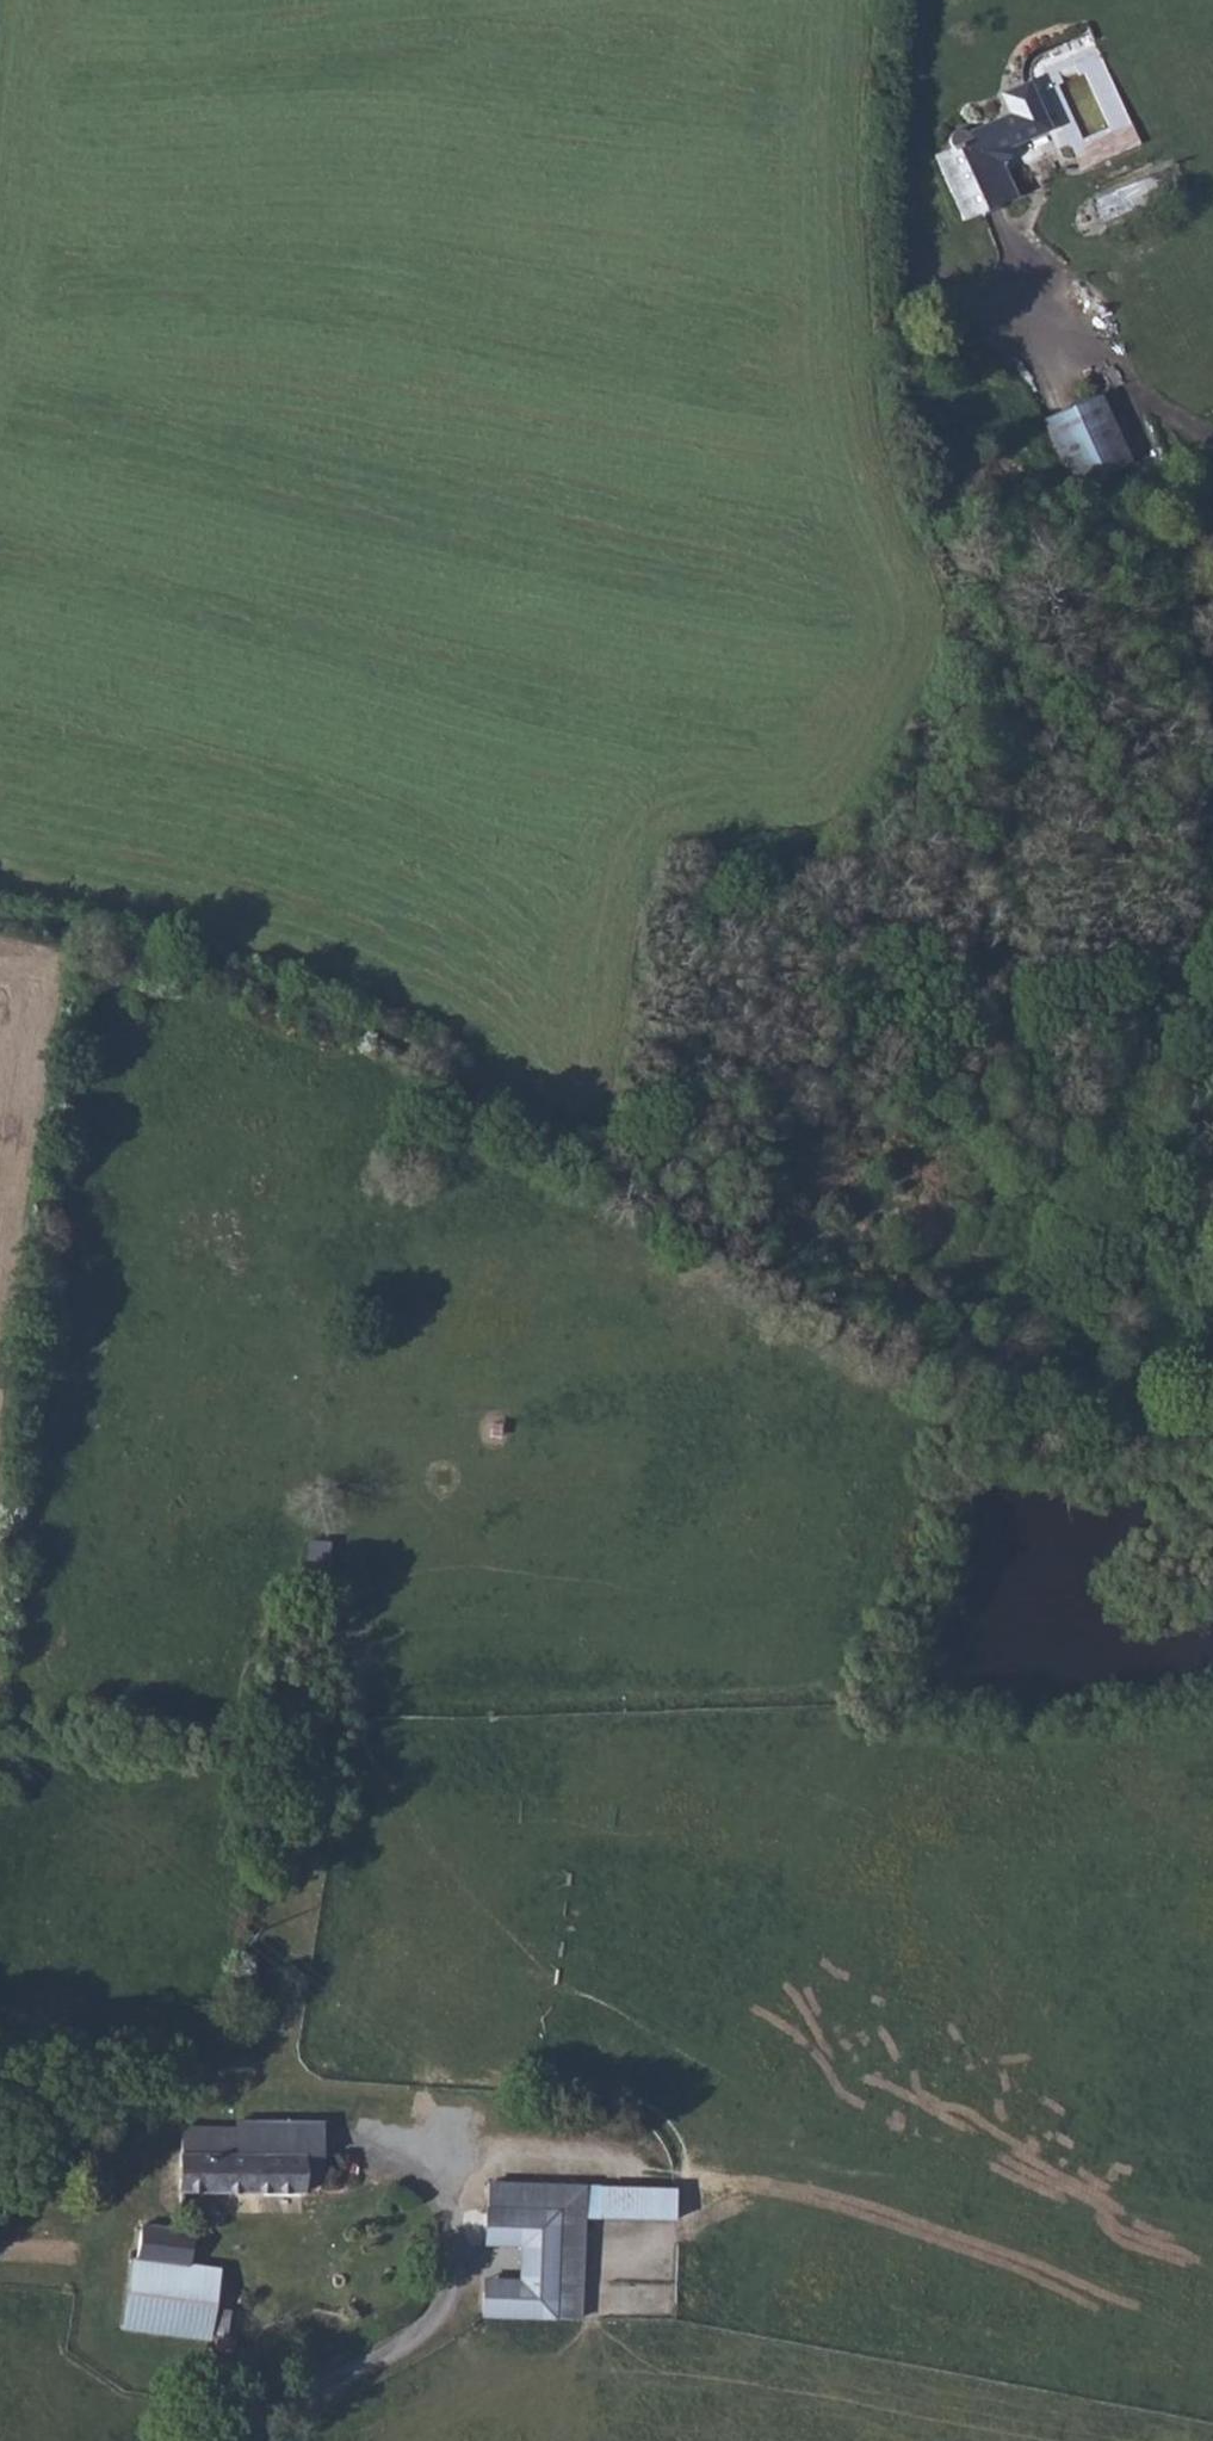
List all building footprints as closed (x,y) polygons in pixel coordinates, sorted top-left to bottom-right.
[(1017,141),(1004,128),(971,145),(965,136),(955,142),(960,152),(938,164),(975,228),(1026,196),(1005,160),(1017,141)] [(1094,398),(1044,422),(1076,488),(1124,464),(1094,398)] [(323,1574),(326,1540),(305,1538),(301,1572),(323,1574)] [(322,2177),(322,2147),(290,2147),(290,2122),(236,2122),(236,2129),(236,2155),(182,2154),(182,2193),(302,2194),(302,2176),(322,2177)] [(323,2122),(290,2122),(290,2147),(322,2147),(323,2122)] [(182,2129),(182,2154),(236,2155),(236,2129),(182,2129)] [(485,2280),(483,2316),(580,2318),(584,2186),(488,2183),(486,2244),(521,2245),(520,2281),(485,2280)] [(674,2189),(602,2187),(601,2218),(674,2220),(674,2189)] [(210,2338),(219,2272),(189,2268),(194,2232),(142,2225),(137,2260),(134,2260),(125,2326),(210,2338)]
